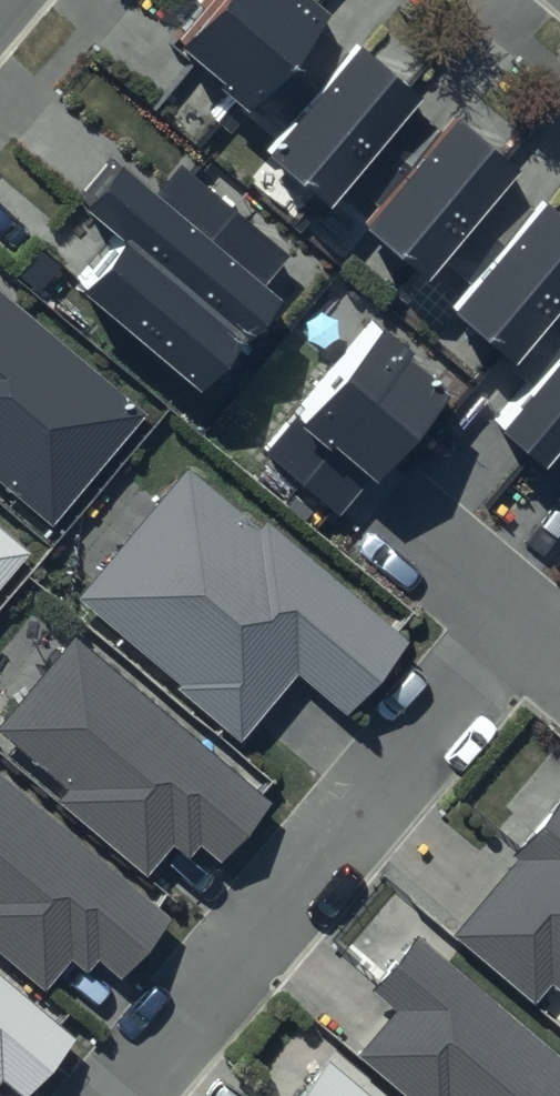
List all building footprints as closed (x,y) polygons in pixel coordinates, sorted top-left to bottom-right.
[(301,0),(207,0),(169,46),(275,136),(261,153),(331,213),(351,190),(374,209),(359,226),(424,280),(435,267),(459,288),(442,308),(525,379),(493,416),(559,473),(559,217),(543,202),(533,214),(504,189),(519,171),(454,116),(441,132),(414,109),(422,100),(357,44),(333,73),(305,50),(328,23),(301,0)] [(111,157),(79,195),(116,227),(69,283),(203,396),(282,302),(262,286),(288,255),(180,164),(154,194),(111,157)] [(0,289),(0,480),(49,521),(143,407),(0,289)] [(449,387),(372,322),(263,450),(339,515),(449,387)] [(183,460),(71,590),(175,678),(172,681),(236,736),(295,667),(342,709),(406,635),(263,512),(255,522),(183,460)] [(0,522),(0,577),(27,544),(0,522)] [(0,713),(0,727),(65,784),(56,794),(143,870),(171,838),(186,851),(197,839),(216,857),(267,797),(72,630),(0,713)] [(0,770),(0,949),(41,984),(69,951),(84,964),(93,952),(118,973),(168,914),(0,770)] [(446,932),(535,1005),(548,990),(559,1001),(559,796),(446,932)] [(414,930),(369,984),(392,1003),(352,1050),(407,1095),(559,1095),(559,1051),(414,930)] [(1,1073),(21,1091),(71,1033),(0,972),(0,1074),(1,1073)] [(324,1055),(290,1095),(374,1095),(324,1055)]
